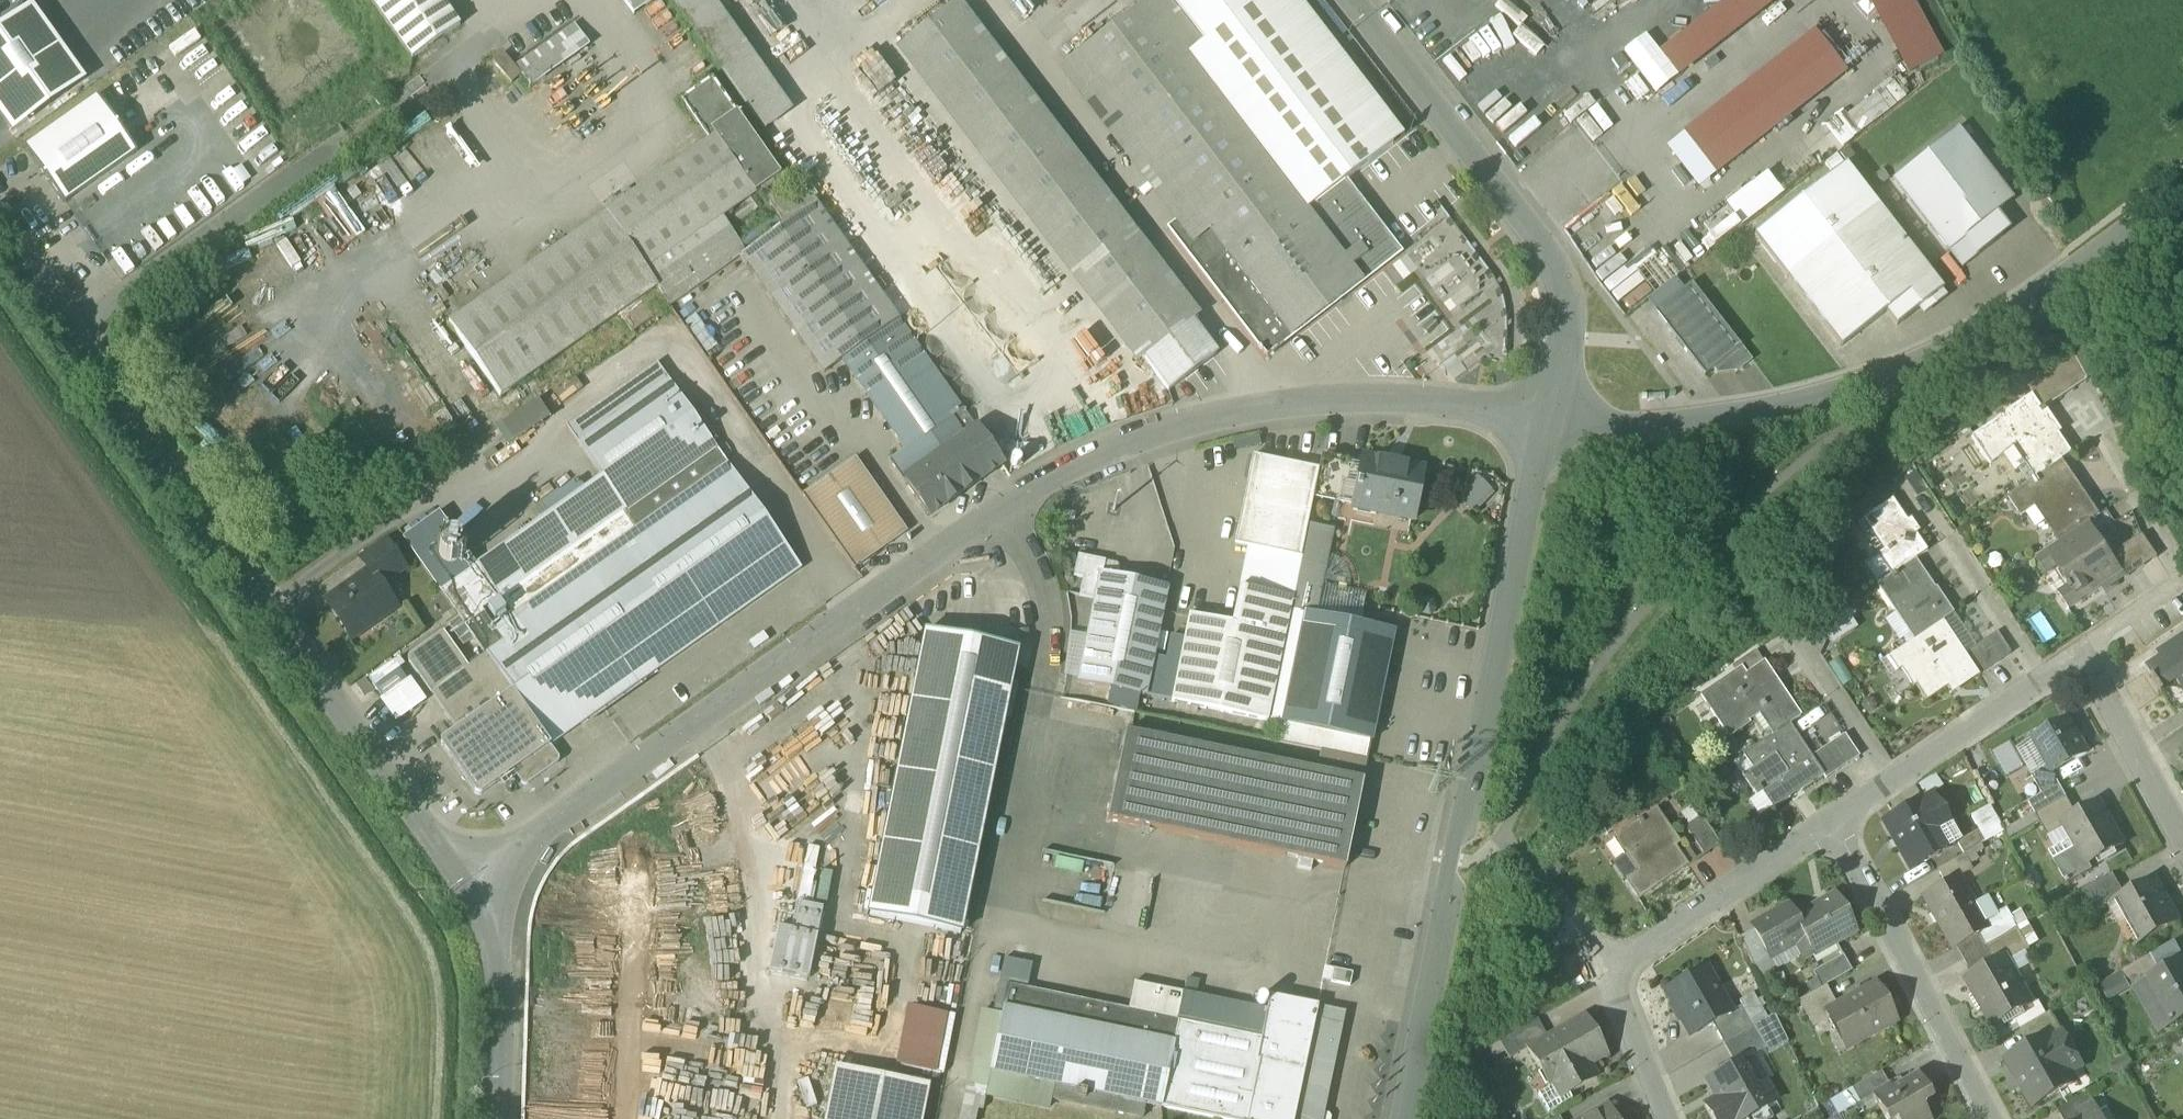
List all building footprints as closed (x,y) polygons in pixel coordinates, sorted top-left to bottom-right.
[(442,0),(370,0),(412,60),(461,27),(442,0)] [(627,16),(650,0),(616,0),(627,16)] [(782,111),(704,0),(667,0),(757,128),(782,111)] [(1187,57),(1203,44),(1169,0),(1150,0),(1075,58),(1193,212),(1170,230),(1267,356),(1290,338),(1399,254),(1344,182),(1305,212),(1187,57)] [(1344,182),(1392,139),(1284,0),(1169,0),(1203,44),(1187,57),(1305,212),(1344,182)] [(1455,54),(1473,68),(1486,51),(1498,61),(1505,51),(1526,67),(1543,45),(1520,28),(1527,19),(1502,0),(1497,0),(1455,54)] [(1661,47),(1680,71),(1769,0),(1720,0),(1661,47)] [(1907,72),(1941,54),(1912,0),(1869,0),(1907,72)] [(1200,316),(959,1),(894,50),(1136,366),(1143,360),(1168,393),(1218,354),(1193,321),(1200,316)] [(13,134),(87,81),(33,4),(0,27),(0,116),(13,134)] [(512,95),(587,46),(572,23),(508,66),(500,54),(490,61),(512,95)] [(1814,31),(1685,129),(1715,169),(1844,72),(1814,31)] [(1804,138),(1820,161),(1907,101),(1890,78),(1804,138)] [(712,79),(681,101),(698,125),(703,121),(710,131),(736,113),(712,79)] [(99,98),(26,150),(64,204),(137,152),(99,98)] [(780,176),(736,113),(710,131),(715,139),(755,194),(780,176)] [(1961,129),(1893,181),(1948,252),(1949,252),(2000,212),(2005,208),(2005,207),(2016,199),(2007,188),(2007,189),(1961,129)] [(715,139),(606,215),(645,270),(723,217),(755,194),(715,139)] [(1666,167),(1692,188),(1705,173),(1678,152),(1666,167)] [(1800,190),(1825,170),(1812,154),(1787,173),(1800,190)] [(1845,163),(1754,232),(1842,347),(1886,313),(1897,327),(1943,291),(1845,163)] [(1636,175),(1617,180),(1620,192),(1612,194),(1617,212),(1645,204),(1636,175)] [(816,201),(741,253),(824,371),(899,318),(816,201)] [(2000,212),(1949,252),(1962,269),(2003,237),(2006,219),(2000,212)] [(645,270),(606,215),(451,325),(502,397),(658,287),(671,303),(745,249),(723,217),(645,270)] [(1741,348),(1691,284),(1655,313),(1705,377),(1720,365),(1741,348)] [(963,410),(899,320),(841,360),(905,451),(963,410)] [(1751,361),(1741,348),(1720,365),(1723,370),(1731,364),(1737,372),(1751,361)] [(2075,357),(2029,388),(2034,396),(2044,411),(2047,409),(2088,381),(2075,357)] [(738,479),(657,364),(567,428),(648,542),(649,543),(738,479)] [(2034,396),(1972,437),(1990,465),(2024,443),(2035,459),(2027,465),(2036,479),(2059,463),(2073,454),(2059,435),(2063,433),(2062,431),(2059,433),(2052,424),(2055,422),(2047,409),(2044,411),(2034,396)] [(485,428),(499,448),(545,417),(531,397),(485,428)] [(905,451),(890,462),(929,517),(1002,465),(963,410),(905,451)] [(1362,464),(1322,456),(1314,499),(1354,507),(1362,464)] [(1319,470),(1253,457),(1235,546),(1301,559),(1308,526),(1319,470)] [(1423,469),(1363,458),(1362,464),(1354,507),(1353,511),(1412,522),(1423,469)] [(907,532),(856,459),(803,496),(854,569),(907,532)] [(2070,479),(2059,463),(2036,479),(2009,498),(2022,517),(2044,501),(2053,514),(2047,517),(2062,539),(2059,541),(2060,543),(2089,523),(2100,515),(2074,477),(2070,479)] [(738,479),(649,543),(648,542),(486,655),(551,746),(801,569),(738,479)] [(1883,487),(1848,510),(1857,525),(1862,521),(1862,520),(1891,500),(1883,487)] [(586,490),(441,592),(460,619),(475,639),(486,655),(648,542),(628,514),(611,526),(586,490)] [(1927,552),(1892,500),(1891,500),(1862,520),(1862,521),(1883,551),(1878,555),(1892,576),(1915,560),(1927,552)] [(2060,543),(2036,559),(2047,576),(2065,563),(2077,581),(2059,593),(2069,610),(2123,574),(2089,523),(2060,543)] [(1334,531),(1308,526),(1301,559),(1295,590),(1321,596),(1334,531)] [(385,540),(360,558),(370,572),(371,572),(390,598),(401,590),(392,578),(405,569),(385,540)] [(455,543),(452,542),(448,543),(445,544),(442,547),(440,550),(439,554),(440,557),(441,561),(444,563),(447,565),(451,566),(454,565),(458,564),(460,561),(462,558),(463,554),(462,551),(461,547),(458,545),(455,543)] [(1106,562),(1078,556),(1074,577),(1083,579),(1079,597),(1096,600),(1101,575),(1103,575),(1106,562)] [(1892,576),(1877,586),(1894,612),(1902,607),(1920,635),(1914,639),(1911,635),(1910,636),(1913,641),(1942,622),(1953,614),(1936,589),(1935,590),(1915,560),(1892,576)] [(370,572),(326,603),(352,639),(396,607),(390,598),(371,572),(370,572)] [(1103,575),(1101,575),(1096,600),(1079,683),(1145,697),(1167,588),(1103,575)] [(1239,589),(1232,624),(1189,616),(1172,702),(1268,722),(1268,721),(1290,612),(1293,600),(1239,589)] [(1355,593),(1347,592),(1341,598),(1344,605),(1352,606),(1357,601),(1355,593)] [(1839,608),(1813,624),(1827,646),(1853,630),(1839,608)] [(1290,612),(1268,721),(1283,724),(1305,615),(1290,612)] [(1394,633),(1305,615),(1283,724),(1279,742),(1368,760),(1376,719),(1377,719),(1390,657),(1389,656),(1394,633)] [(460,619),(449,626),(464,647),(475,639),(460,619)] [(1913,641),(1892,656),(1913,688),(1916,686),(1926,702),(1947,688),(1948,690),(1975,672),(1976,672),(1965,655),(1942,622),(1913,641)] [(1017,649),(927,631),(870,916),(960,934),(1017,649)] [(486,655),(469,668),(444,632),(409,657),(408,660),(409,662),(457,731),(442,742),(441,745),(442,747),(476,795),(477,796),(480,797),(482,796),(514,773),(522,784),(523,785),(525,786),(526,786),(528,786),(558,764),(559,763),(560,760),(559,758),(551,746),(486,655)] [(2012,654),(1997,633),(1986,640),(2001,662),(2012,654)] [(2001,662),(1986,640),(1975,647),(1990,669),(2001,662)] [(2159,656),(2162,661),(2148,670),(2154,680),(2153,681),(2163,696),(2166,694),(2163,690),(2176,682),(2181,689),(2182,687),(2182,640),(2159,656)] [(1975,647),(1965,655),(1976,672),(1975,672),(1978,677),(1990,669),(1975,647)] [(1756,652),(1736,665),(1740,670),(1744,677),(1764,663),(1756,652)] [(1764,663),(1744,677),(1740,670),(1701,696),(1729,738),(1749,725),(1745,718),(1761,707),(1763,710),(1765,709),(1779,730),(1771,735),(1772,736),(1789,725),(1800,717),(1779,685),(1776,687),(1771,680),(1774,678),(1764,663)] [(2050,767),(2032,777),(2042,795),(2059,785),(2052,774),(2087,754),(2086,753),(2085,753),(2068,722),(2069,722),(2068,720),(2033,740),(2033,742),(2035,741),(2050,767)] [(1789,725),(1731,764),(1732,765),(1751,753),(1759,765),(1742,777),(1756,798),(1762,793),(1772,808),(1764,814),(1765,815),(1824,776),(1811,758),(1789,725)] [(1363,782),(1125,733),(1108,820),(1346,869),(1363,782)] [(1848,765),(1833,743),(1822,750),(1837,772),(1848,765)] [(1837,772),(1822,750),(1811,758),(1824,776),(1826,779),(1837,772)] [(513,785),(511,784),(509,785),(507,786),(505,788),(505,790),(506,793),(507,795),(509,796),(511,796),(513,796),(515,794),(517,792),(517,790),(516,788),(515,786),(513,785)] [(2066,798),(2059,785),(2042,795),(2029,803),(2036,815),(2066,798)] [(1931,794),(1882,822),(1910,871),(1957,845),(1957,844),(1958,843),(1957,842),(1959,843),(1931,794)] [(2066,798),(2036,815),(2048,837),(2066,828),(2063,822),(2076,815),(2066,798)] [(2076,815),(2063,822),(2066,828),(2088,866),(2124,846),(2099,802),(2076,815)] [(1656,809),(1613,839),(1636,873),(1625,880),(1639,900),(1689,867),(1676,848),(1680,844),(1656,809)] [(1721,845),(1700,816),(1685,827),(1705,856),(1721,845)] [(1958,843),(1957,844),(1957,845),(1963,855),(1985,843),(1979,832),(1959,843),(1958,843)] [(1972,870),(1964,856),(1937,871),(1945,884),(1953,880),(1954,880),(1959,878),(1972,870)] [(1609,864),(1617,878),(1628,872),(1620,858),(1609,864)] [(2113,874),(2082,891),(2094,913),(2111,904),(2125,896),(2113,874)] [(1945,884),(1922,897),(1952,950),(1988,930),(1959,878),(1954,880),(1953,880),(1945,884)] [(2125,896),(2111,904),(2112,905),(2121,900),(2144,941),(2135,946),(2136,947),(2179,923),(2154,879),(2125,896)] [(1795,918),(1793,919),(1804,940),(1814,956),(1834,944),(1835,944),(1856,932),(1836,895),(1795,918)] [(785,929),(766,925),(756,970),(802,980),(818,909),(791,903),(785,929)] [(1788,907),(1752,927),(1754,930),(1770,959),(1797,944),(1804,940),(1793,919),(1795,918),(1788,907)] [(2017,928),(1985,947),(1994,962),(2006,956),(2009,962),(2030,950),(2017,928)] [(1770,959),(1754,930),(1740,938),(1754,968),(1770,959)] [(1804,940),(1797,944),(1806,960),(1814,956),(1804,940)] [(1842,957),(1813,974),(1821,989),(1826,987),(1852,972),(1843,957),(1835,944),(1834,944),(1842,957)] [(2152,955),(2121,973),(2128,985),(2158,969),(2161,973),(2152,955)] [(1994,962),(1966,979),(1993,1028),(2033,1005),(2009,962),(2006,956),(1994,962)] [(1134,983),(1128,1011),(1010,987),(1015,962),(1005,960),(994,1014),(983,1011),(972,1062),(991,1065),(990,1073),(985,1095),(1049,1108),(1051,1100),(1142,1118),(1145,1105),(1216,1118),(1295,1118),(1318,1007),(1270,997),(1267,1011),(1134,983)] [(2146,981),(2171,1025),(2182,1019),(2182,961),(2161,973),(2146,981)] [(1706,969),(1665,992),(1673,1005),(1675,1004),(1683,1018),(1682,1018),(1691,1034),(1690,1035),(1691,1036),(1732,1013),(1722,996),(1717,999),(1702,974),(1707,971),(1706,969)] [(1353,974),(1333,970),(1331,983),(1350,987),(1353,974)] [(2094,985),(2103,1002),(2126,991),(2117,973),(2094,985)] [(1837,1006),(1824,1012),(1825,1014),(1836,1035),(1844,1031),(1853,1047),(1897,1022),(1876,983),(1837,1006)] [(1821,989),(1799,1002),(1810,1023),(1825,1014),(1824,1012),(1837,1006),(1826,987),(1821,989)] [(896,1007),(889,1068),(946,1074),(953,1014),(896,1007)] [(1295,1118),(1330,1118),(1328,1115),(1325,1115),(1346,1013),(1318,1007),(1295,1118)] [(1745,1012),(1715,1029),(1724,1044),(1754,1027),(1745,1012)] [(2051,1012),(2020,1030),(2027,1042),(2028,1042),(2028,1041),(2058,1024),(2051,1012)] [(1754,1027),(1724,1044),(1735,1065),(1750,1057),(1751,1058),(1766,1049),(1769,1054),(1788,1044),(1775,1016),(1754,1027)] [(1520,1053),(1541,1090),(1544,1088),(1552,1101),(1592,1079),(1585,1067),(1602,1058),(1580,1019),(1547,1038),(1520,1053)] [(1537,1020),(1499,1041),(1509,1059),(1520,1053),(1547,1038),(1542,1029),(1537,1020)] [(2049,1035),(2007,1059),(2008,1060),(2009,1059),(2017,1074),(2018,1074),(2026,1087),(2023,1089),(2034,1108),(2061,1092),(2058,1088),(2075,1079),(2049,1035)] [(1708,1081),(1708,1082),(1709,1081),(1719,1098),(1705,1105),(1713,1118),(1747,1118),(1766,1108),(1776,1102),(1765,1083),(1757,1088),(1743,1062),(1751,1058),(1750,1057),(1735,1065),(1708,1081)] [(828,1068),(818,1118),(922,1118),(928,1088),(828,1068)] [(1881,1072),(1851,1089),(1860,1104),(1872,1096),(1872,1095),(1889,1085),(1881,1072)] [(1891,1090),(1889,1085),(1872,1095),(1872,1096),(1885,1118),(1930,1118),(1922,1106),(1932,1101),(1917,1075),(1891,1090)] [(2058,1111),(2062,1118),(2086,1118),(2085,1116),(2097,1109),(2089,1094),(2058,1111)] [(1614,1118),(1615,1117),(1609,1107),(1607,1108),(1607,1109),(1594,1116),(1593,1116),(1587,1118),(1615,1118),(1614,1118)] [(1747,1118),(1773,1118),(1766,1108),(1747,1118)] [(2101,1112),(2099,1113),(2097,1109),(2085,1116),(2086,1118),(2105,1118),(2101,1112)]
